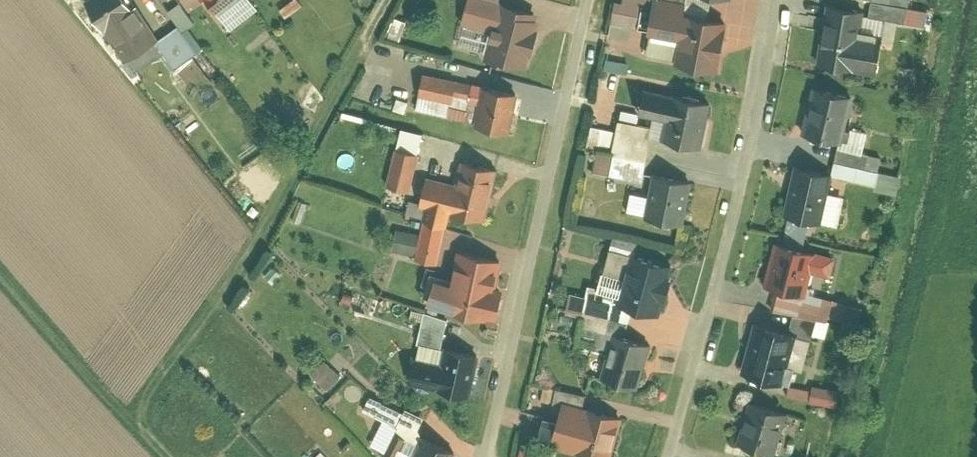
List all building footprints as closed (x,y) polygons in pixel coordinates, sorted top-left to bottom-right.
[(158,38),(135,1),(130,4),(128,0),(81,0),(79,1),(96,28),(101,25),(123,61),(158,38)] [(256,6),(252,0),(204,0),(228,28),(256,6)] [(491,0),(465,0),(460,23),(490,30),(484,57),(525,67),(538,11),(499,2),(491,0)] [(617,0),(614,0),(611,20),(637,25),(641,0),(623,0),(622,1),(617,0)] [(670,0),(652,0),(647,30),(679,36),(683,11),(685,2),(670,0)] [(909,0),(871,0),(869,13),(907,18),(909,0)] [(862,7),(828,2),(819,64),(875,72),(880,38),(858,35),(862,7)] [(725,18),(683,11),(679,36),(675,63),(716,70),(725,18)] [(178,25),(158,38),(176,65),(196,53),(178,25)] [(469,82),(422,71),(417,93),(450,100),(452,93),(466,96),(469,82)] [(517,91),(484,84),(475,125),(508,132),(517,91)] [(850,94),(813,85),(802,130),(839,139),(850,94)] [(638,111),(665,117),(670,95),(642,89),(638,111)] [(698,147),(708,98),(670,91),(670,95),(665,117),(661,140),(698,147)] [(653,125),(617,117),(611,151),(646,158),(653,125)] [(870,181),(877,154),(836,145),(830,172),(870,181)] [(418,155),(394,149),(386,184),(409,190),(418,155)] [(646,158),(611,151),(607,171),(642,179),(646,158)] [(484,219),(495,168),(460,160),(455,183),(449,212),(484,219)] [(830,172),(796,164),(784,213),(818,221),(830,172)] [(690,178),(652,171),(644,215),(683,222),(690,178)] [(449,212),(455,183),(426,177),(419,206),(425,207),(449,212)] [(847,221),(850,192),(836,191),(833,219),(847,221)] [(438,261),(449,212),(425,207),(419,232),(415,251),(414,256),(438,261)] [(415,251),(419,232),(397,227),(393,247),(415,251)] [(814,249),(776,240),(766,282),(777,285),(804,292),(814,249)] [(501,258),(457,250),(454,266),(451,265),(448,283),(430,280),(425,307),(490,318),(501,258)] [(668,260),(632,251),(619,303),(655,311),(668,260)] [(771,308),(826,321),(831,298),(804,292),(777,285),(771,308)] [(575,291),(573,308),(590,310),(591,292),(575,291)] [(448,317),(425,312),(418,340),(441,345),(448,317)] [(792,328),(756,320),(744,370),(780,378),(784,361),(791,331),(792,328)] [(650,341),(613,331),(601,377),(638,386),(650,341)] [(784,361),(802,365),(809,336),(791,331),(784,361)] [(476,353),(444,346),(440,362),(435,387),(468,394),(476,353)] [(435,387),(440,362),(414,357),(409,382),(435,387)] [(315,372),(331,388),(346,374),(330,358),(315,372)] [(793,393),(814,396),(815,386),(794,383),(793,393)] [(817,398),(846,403),(849,389),(820,384),(817,398)] [(423,435),(415,432),(421,418),(372,396),(365,412),(376,417),(372,426),(391,435),(380,456),(413,456),(423,435)] [(788,409),(750,399),(739,443),(778,452),(788,409)] [(561,400),(551,444),(604,456),(611,456),(621,414),(561,400)] [(423,435),(413,456),(450,456),(454,449),(423,435)] [(547,444),(526,439),(521,456),(544,456),(547,444)]
